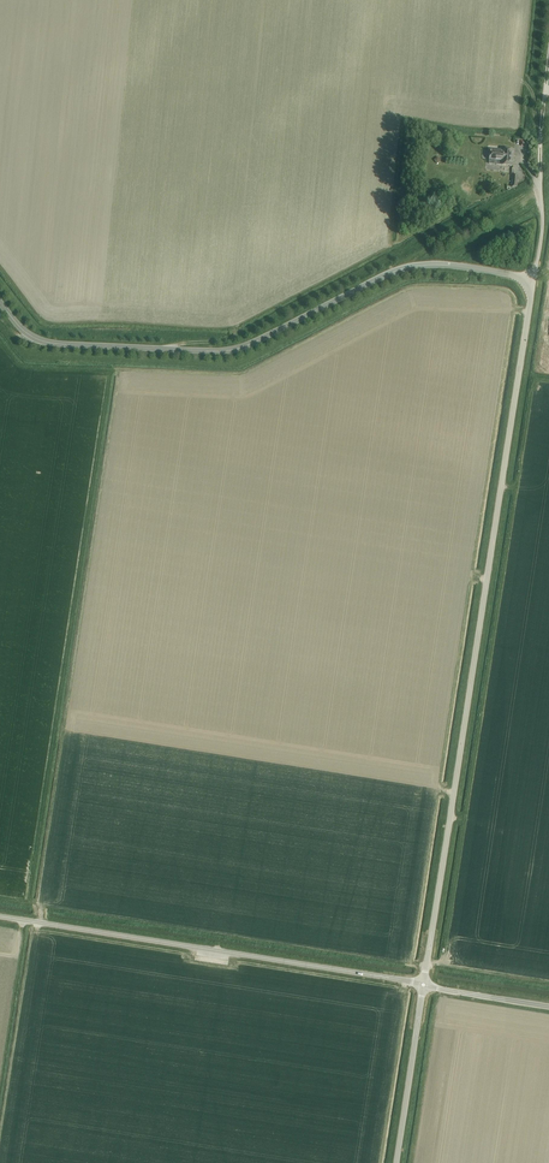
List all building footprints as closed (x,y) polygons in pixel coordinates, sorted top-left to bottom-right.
[(513,166),(514,151),(502,150),(502,151),(497,151),(497,150),(490,150),(489,159),(502,161),(502,165),(513,166)]
